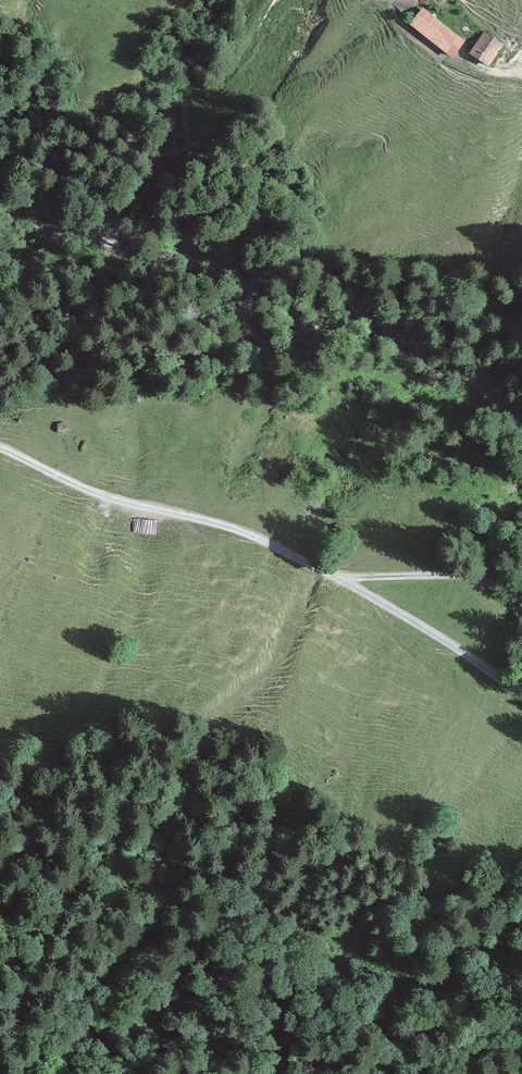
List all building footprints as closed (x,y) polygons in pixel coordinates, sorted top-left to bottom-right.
[(459,38),(418,6),(406,21),(447,53),(459,38)] [(504,50),(484,31),(464,52),(485,71),(504,50)]
